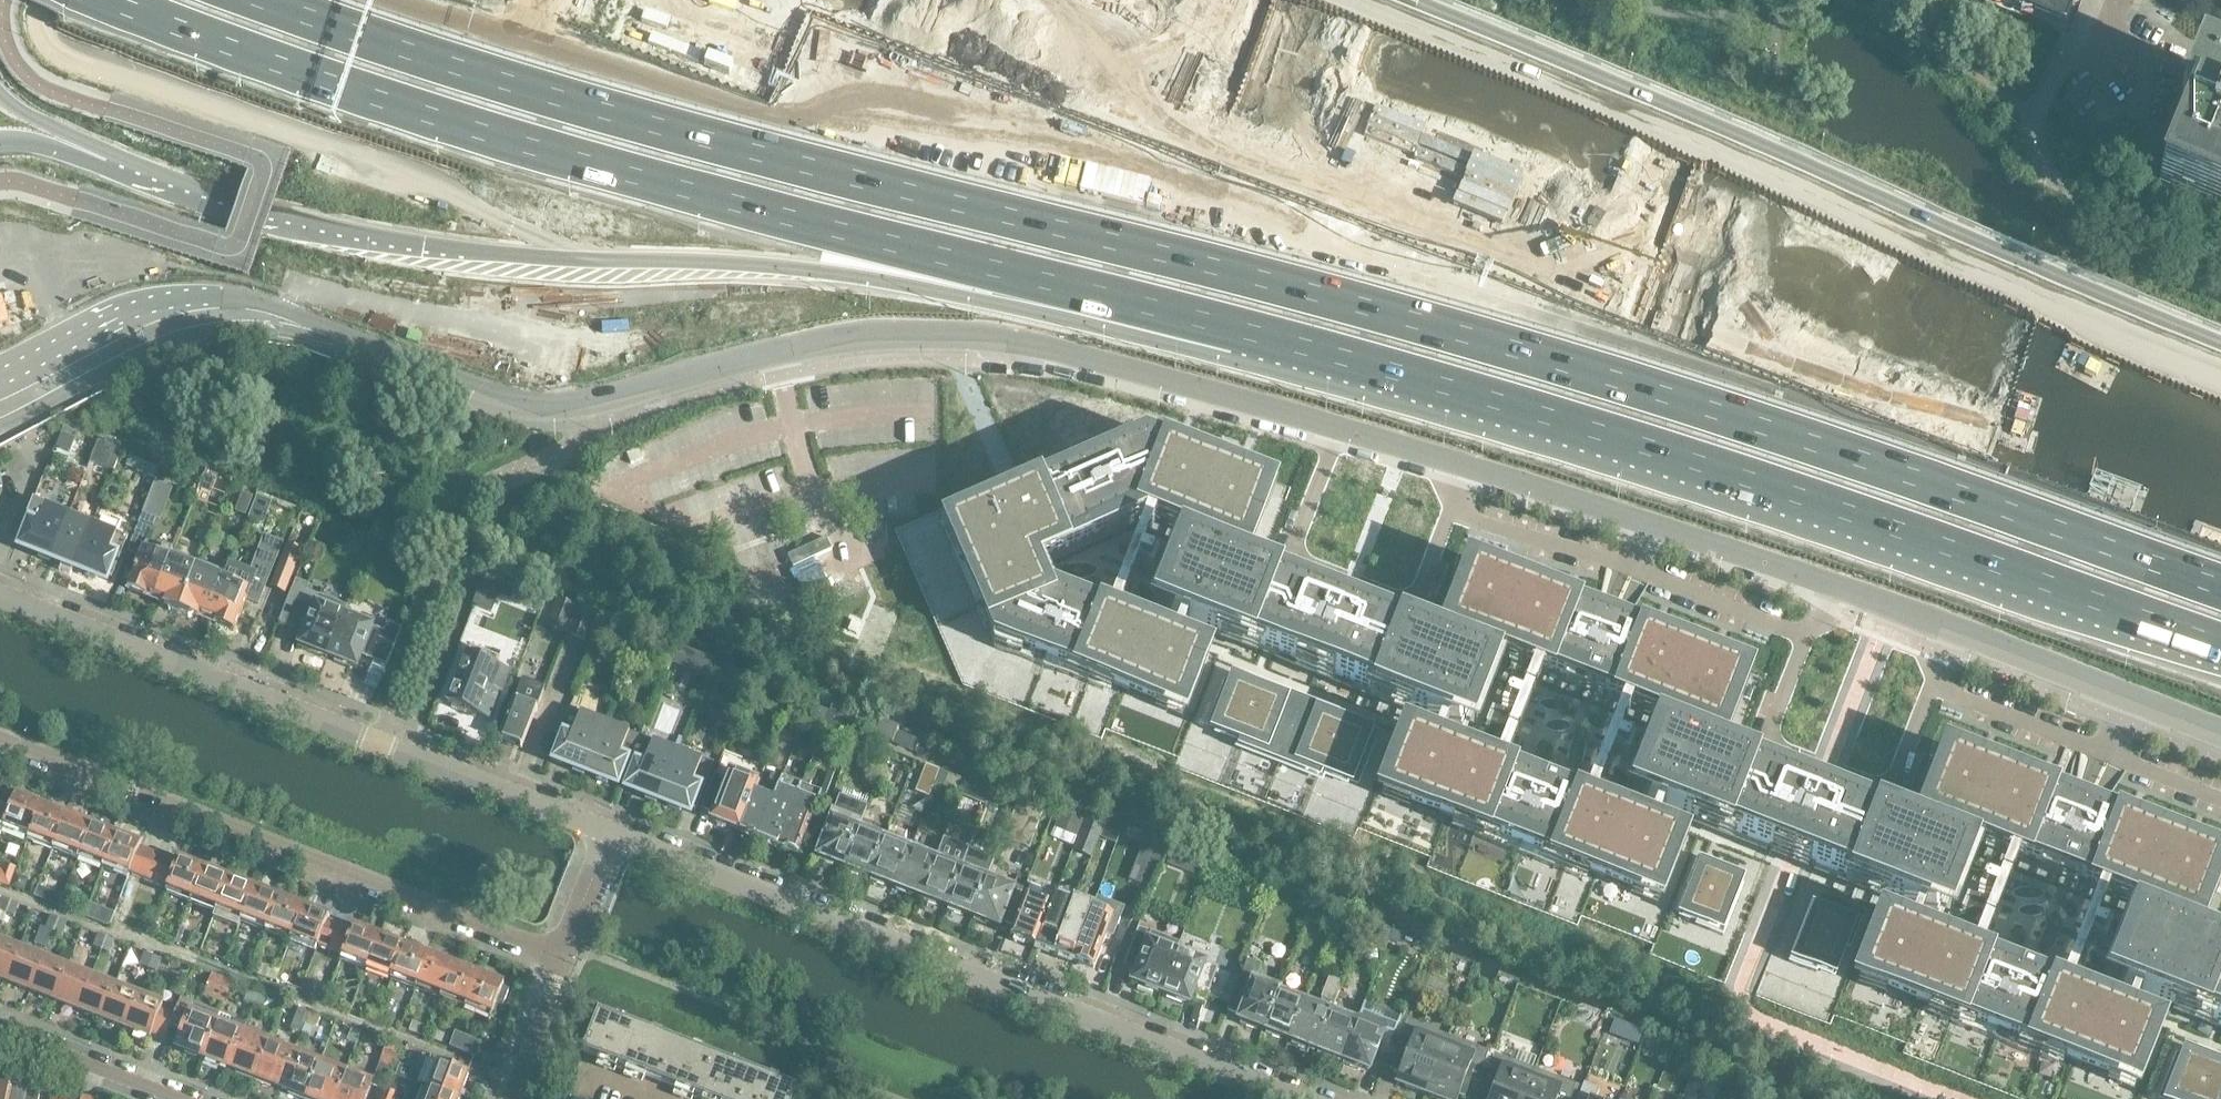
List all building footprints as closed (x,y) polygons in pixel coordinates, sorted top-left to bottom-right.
[(2067,38),(2082,2),(2077,0),(1974,0),(2067,38)] [(2199,66),(2199,67),(2185,102),(2184,101),(2184,103),(2185,122),(2163,175),(2162,175),(2159,183),(2220,208),(2220,75),(2199,66)] [(2092,146),(2102,121),(2102,120),(2101,122),(2090,118),(2091,116),(2090,116),(2080,141),(2092,146)] [(2104,151),(2115,126),(2114,125),(2113,127),(2102,123),(2103,121),(2102,121),(2092,146),(2104,151)] [(2116,156),(2127,130),(2126,130),(2126,132),(2114,128),(2115,126),(2104,151),(2116,156)] [(2129,162),(2139,135),(2138,137),(2126,133),(2127,131),(2127,130),(2116,156),(2129,162)] [(2141,167),(2152,141),(2151,140),(2150,142),(2139,138),(2140,136),(2139,135),(2129,162),(2141,167)] [(2164,147),(2163,147),(2151,142),(2152,141),(2141,167),(2154,172),(2164,147)] [(13,318),(6,292),(0,294),(0,321),(13,318)] [(66,419),(63,427),(78,434),(81,425),(66,419)] [(98,441),(95,448),(90,461),(114,471),(122,450),(98,441)] [(1188,698),(1204,657),(1046,595),(1032,562),(1148,511),(1247,549),(1262,509),(1253,505),(1259,490),(1147,446),(1146,446),(953,531),(1001,642),(1160,704),(1163,695),(1177,700),(1179,694),(1188,698)] [(154,451),(151,458),(162,462),(165,456),(154,451)] [(127,467),(157,479),(162,464),(133,452),(127,467)] [(203,476),(199,487),(211,492),(216,481),(203,476)] [(164,516),(176,486),(158,479),(147,509),(164,516)] [(254,498),(245,495),(239,512),(247,515),(254,498)] [(256,496),(247,519),(263,525),(272,502),(256,496)] [(53,556),(69,515),(33,501),(17,542),(42,552),(39,558),(49,562),(52,556),(53,556)] [(155,600),(173,553),(147,543),(157,519),(142,513),(127,552),(140,557),(128,590),(155,600)] [(76,566),(92,524),(69,515),(53,556),(65,561),(63,567),(73,571),(75,565),(76,566)] [(128,538),(92,524),(76,566),(89,571),(86,576),(96,580),(99,575),(111,580),(128,538)] [(322,549),(311,544),(306,556),(318,560),(322,549)] [(271,587),(285,593),(301,552),(287,546),(271,587)] [(180,615),(200,564),(173,553),(155,600),(166,605),(169,610),(180,615)] [(267,571),(270,561),(260,557),(256,567),(254,566),(247,586),(261,591),(268,571),(267,571)] [(1236,575),(1191,557),(1169,613),(1463,728),(1484,672),(1331,613),(1236,575)] [(206,620),(224,573),(200,564),(180,615),(189,618),(194,615),(206,620)] [(233,630),(248,591),(222,581),(225,573),(224,573),(206,620),(233,630)] [(1729,691),(1735,676),(1482,577),(1476,592),(1467,589),(1451,629),(1722,736),(1738,695),(1729,691)] [(328,656),(344,615),(347,607),(306,591),(291,628),(304,633),(299,645),(305,647),(304,650),(320,657),(321,654),(328,656)] [(575,606),(557,599),(547,626),(565,632),(575,606)] [(385,631),(344,615),(328,656),(334,659),(333,662),(349,668),(351,665),(357,668),(361,656),(374,661),(385,631)] [(484,697),(497,702),(509,671),(497,666),(500,658),(470,646),(448,704),(452,705),(451,708),(465,714),(466,711),(477,715),(484,697)] [(677,646),(670,663),(706,677),(712,660),(677,646)] [(715,662),(709,679),(719,683),(725,666),(725,665),(715,661),(715,662)] [(1893,699),(1903,677),(1872,664),(1863,686),(1893,699)] [(1224,683),(1208,726),(1223,732),(1221,736),(1244,744),(1242,748),(1243,749),(1266,690),(1265,690),(1263,694),(1245,687),(1247,683),(1245,682),(1243,686),(1233,682),(1232,686),(1224,683)] [(778,684),(773,698),(784,703),(790,688),(778,684)] [(519,748),(521,748),(543,690),(537,688),(535,695),(529,693),(525,704),(514,700),(499,739),(519,747),(519,748)] [(1266,690),(1243,749),(1280,763),(1301,711),(1294,708),(1295,706),(1285,702),(1286,698),(1285,698),(1283,702),(1265,695),(1267,691),(1266,690)] [(825,725),(830,712),(815,707),(810,719),(825,725)] [(587,769),(605,723),(569,709),(551,755),(552,756),(550,759),(560,762),(561,759),(576,765),(575,768),(574,771),(584,775),(585,772),(586,773),(587,769)] [(1301,711),(1280,763),(1317,777),(1340,720),(1339,719),(1337,723),(1320,716),(1321,712),(1319,712),(1318,715),(1308,712),(1307,713),(1301,711)] [(844,718),(830,712),(825,725),(840,730),(844,718)] [(862,714),(858,725),(869,729),(873,718),(862,714)] [(1340,720),(1317,777),(1318,778),(1320,774),(1342,783),(1343,779),(1358,785),(1375,742),(1368,739),(1369,736),(1359,732),(1361,728),(1359,727),(1357,731),(1339,724),(1341,720),(1340,720)] [(623,783),(637,748),(641,737),(605,723),(587,769),(599,774),(598,777),(597,780),(607,784),(608,781),(610,782),(611,778),(623,783)] [(893,743),(897,733),(879,726),(875,736),(893,743)] [(912,739),(897,733),(893,743),(908,750),(912,739)] [(1680,843),(1409,737),(1407,741),(1393,778),(1402,781),(1400,787),(1413,793),(1409,802),(1620,884),(1636,891),(1639,881),(1653,887),(1655,881),(1664,884),(1680,843)] [(658,801),(660,797),(678,751),(653,741),(648,753),(637,748),(623,783),(648,793),(647,796),(646,799),(656,803),(657,800),(658,801)] [(1939,914),(1961,859),(1814,801),(1711,761),(1667,744),(1645,800),(1690,817),(1790,857),(1939,914)] [(713,765),(678,751),(660,797),(672,802),(671,805),(670,808),(680,812),(681,809),(682,810),(683,806),(695,811),(713,765)] [(2211,863),(1958,763),(1952,779),(1943,775),(1927,816),(2198,922),(2214,881),(2205,878),(2211,863)] [(927,766),(920,784),(932,789),(939,771),(927,766)] [(740,832),(759,782),(731,771),(727,781),(715,776),(702,810),(714,814),(712,820),(713,821),(716,822),(718,826),(723,828),(727,827),(740,832)] [(943,787),(948,774),(941,771),(936,784),(943,787)] [(950,775),(944,789),(960,796),(966,781),(950,775)] [(781,782),(781,781),(771,777),(768,786),(759,782),(740,832),(739,833),(758,840),(781,782)] [(991,790),(967,780),(961,796),(985,806),(991,790)] [(776,847),(798,789),(781,782),(758,840),(776,847)] [(819,797),(798,789),(776,847),(797,855),(819,797)] [(994,807),(999,794),(992,791),(987,804),(994,807)] [(40,805),(16,795),(10,810),(0,806),(0,842),(25,846),(29,836),(40,805)] [(1018,801),(1004,839),(1029,848),(1043,811),(1018,801)] [(1065,802),(1056,827),(1079,836),(1080,836),(1089,811),(1065,802)] [(53,846),(65,814),(40,805),(29,836),(53,846)] [(1091,858),(1106,821),(1107,817),(1089,811),(1080,836),(1079,836),(1073,851),(1091,858)] [(78,855),(90,824),(65,814),(53,846),(78,855)] [(844,866),(860,825),(834,815),(818,856),(821,857),(820,861),(831,865),(832,862),(844,866)] [(102,865),(114,833),(90,824),(78,855),(102,865)] [(869,876),(886,835),(860,825),(844,866),(846,867),(845,870),(857,875),(859,872),(869,876)] [(1159,841),(1124,826),(1106,873),(1150,888),(1163,854),(1155,850),(1159,841)] [(129,875),(140,848),(141,843),(114,833),(102,865),(129,875)] [(895,886),(911,845),(886,835),(869,876),(872,877),(871,881),(883,885),(884,882),(895,886)] [(946,906),(963,865),(968,851),(943,841),(937,855),(921,896),(923,897),(922,900),(934,905),(935,902),(946,906)] [(1170,845),(1169,855),(1176,862),(1186,859),(1188,848),(1180,842),(1170,845)] [(921,896),(937,855),(911,845),(895,886),(898,887),(897,891),(909,895),(910,892),(921,896)] [(142,880),(152,853),(140,848),(129,875),(142,880)] [(154,885),(165,857),(152,853),(142,880),(154,885)] [(166,889),(177,862),(165,857),(154,885),(166,889)] [(190,903),(203,868),(178,858),(177,862),(166,889),(164,894),(190,903)] [(1694,886),(1682,916),(1697,922),(1696,926),(1723,936),(1742,886),(1737,884),(1738,880),(1716,871),(1718,866),(1716,866),(1716,867),(1701,861),(1702,860),(1700,859),(1690,885),(1694,886)] [(10,887),(11,884),(15,874),(17,869),(4,864),(1,870),(0,870),(0,884),(10,887)] [(974,917),(989,876),(963,865),(946,906),(949,907),(948,910),(960,915),(961,912),(974,917)] [(217,909),(228,877),(203,868),(190,903),(215,913),(217,909)] [(11,884),(10,887),(24,893),(29,879),(15,874),(11,884)] [(1005,882),(989,876),(974,917),(975,917),(974,920),(986,925),(987,922),(999,927),(1014,885),(1017,878),(1008,875),(1005,882)] [(242,918),(253,887),(228,877),(217,909),(242,918)] [(59,906),(63,896),(38,887),(34,897),(59,906)] [(267,928),(278,897),(253,887),(242,918),(267,928)] [(1036,947),(1056,897),(1044,893),(1040,903),(1027,898),(1011,938),(1036,947)] [(1073,961),(1087,922),(1079,918),(1086,900),(1073,894),(1072,895),(1075,896),(1073,902),(1074,905),(1055,955),(1073,962),(1073,961)] [(1055,955),(1074,905),(1073,902),(1056,896),(1056,897),(1036,947),(1036,948),(1055,955)] [(292,938),(304,906),(278,897),(267,928),(292,938)] [(10,902),(0,898),(0,913),(5,915),(10,902)] [(80,900),(75,915),(83,918),(89,903),(80,900)] [(14,918),(18,905),(10,902),(5,915),(14,918)] [(1311,905),(1305,920),(1317,924),(1323,909),(1311,905)] [(317,948),(327,920),(329,916),(304,906),(292,938),(317,948)] [(102,908),(96,923),(107,927),(110,926),(115,913),(102,908)] [(1809,912),(1789,962),(1816,973),(1818,969),(1833,975),(1844,945),(1848,947),(1858,921),(1856,920),(1856,922),(1842,916),(1842,915),(1840,914),(1838,919),(1816,910),(1814,914),(1809,912)] [(1092,911),(1087,922),(1073,961),(1093,969),(1113,919),(1092,911)] [(53,932),(58,920),(50,917),(45,929),(53,932)] [(66,923),(58,920),(53,932),(61,936),(66,923)] [(330,951),(340,925),(327,920),(317,948),(318,948),(318,947),(330,951)] [(2156,1030),(1884,923),(1869,964),(1878,968),(1875,974),(1889,979),(1885,988),(2112,1077),(2115,1068),(2129,1073),(2131,1067),(2140,1070),(2156,1030)] [(342,956),(352,930),(340,925),(330,951),(342,956)] [(367,967),(379,936),(354,926),(352,930),(342,956),(342,957),(367,967)] [(1381,931),(1374,949),(1383,953),(1390,934),(1392,930),(1383,926),(1381,931)] [(1160,993),(1176,952),(1179,943),(1138,927),(1124,965),(1136,970),(1131,982),(1137,984),(1136,987),(1153,993),(1154,990),(1160,993)] [(2144,931),(2122,987),(2220,1025),(2220,961),(2144,931)] [(101,950),(106,938),(97,935),(93,947),(101,950)] [(392,976),(404,945),(379,936),(367,967),(392,976)] [(114,941),(106,938),(101,950),(109,954),(114,941)] [(19,949),(0,941),(0,980),(6,982),(19,949)] [(417,986),(429,955),(404,945),(392,976),(417,986)] [(234,964),(240,950),(231,946),(225,961),(234,964)] [(30,991),(43,958),(19,949),(6,982),(30,991)] [(1218,968),(1176,952),(1160,993),(1167,996),(1166,998),(1182,1005),(1183,1002),(1189,1004),(1194,992),(1206,997),(1218,968)] [(148,969),(153,956),(145,953),(140,965),(148,969)] [(441,995),(453,964),(429,955),(417,986),(441,995)] [(161,959),(153,956),(148,969),(157,972),(161,959)] [(54,1001),(67,967),(43,958),(30,991),(54,1001)] [(1264,1030),(1280,989),(1255,980),(1260,966),(1248,962),(1229,1012),(1240,1016),(1239,1020),(1242,1021),(1241,1024),(1253,1029),(1253,1026),(1264,1030)] [(467,1005),(479,974),(453,964),(441,995),(467,1005)] [(78,1010),(91,977),(67,967),(54,1001),(78,1010)] [(205,993),(224,1001),(231,982),(212,974),(205,993)] [(510,986),(479,974),(467,1005),(492,1015),(498,998),(505,1001),(510,986)] [(102,1019),(115,986),(91,977),(78,1010),(102,1019)] [(1316,1050),(1332,1010),(1342,984),(1329,979),(1321,999),(1322,1000),(1320,1005),(1307,1000),(1290,1040),(1293,1041),(1292,1044),(1304,1049),(1305,1046),(1316,1050)] [(1782,995),(1782,981),(1765,980),(1764,994),(1782,995)] [(125,1028),(138,995),(115,986),(102,1019),(125,1028)] [(253,1005),(258,992),(249,989),(244,1002),(253,1005)] [(1290,1040),(1307,1000),(1280,989),(1264,1030),(1267,1031),(1266,1034),(1278,1039),(1280,1036),(1290,1040)] [(262,1009),(267,996),(258,992),(253,1005),(262,1009)] [(152,1033),(161,1010),(163,1005),(138,995),(125,1028),(150,1038),(152,1033)] [(202,1061),(220,1014),(181,999),(175,1015),(169,1028),(182,1033),(181,1038),(180,1037),(180,1038),(180,1039),(177,1047),(177,1046),(176,1047),(177,1047),(176,1048),(187,1052),(186,1054),(202,1061)] [(300,1037),(310,1012),(302,1009),(292,1034),(300,1037)] [(165,1038),(169,1028),(175,1015),(161,1010),(152,1033),(165,1038)] [(660,1081),(676,1041),(599,1011),(599,1010),(598,1010),(582,1051),(584,1052),(584,1051),(616,1063),(616,1064),(617,1065),(617,1064),(627,1068),(626,1068),(628,1069),(628,1068),(660,1081)] [(1343,1060),(1359,1020),(1332,1010),(1316,1050),(1319,1051),(1318,1054),(1330,1059),(1331,1056),(1343,1060)] [(229,1069),(245,1027),(246,1024),(220,1014),(202,1061),(218,1067),(219,1065),(221,1066),(221,1067),(222,1067),(226,1068),(226,1069),(227,1069),(228,1069),(229,1069)] [(1640,1039),(1644,1027),(1618,1019),(1614,1031),(1640,1039)] [(1384,1030),(1359,1020),(1343,1060),(1345,1061),(1344,1064),(1356,1069),(1357,1066),(1369,1070),(1384,1030)] [(413,1022),(409,1031),(425,1038),(429,1028),(413,1022)] [(1426,1095),(1448,1037),(1407,1022),(1399,1041),(1394,1039),(1384,1066),(1401,1072),(1397,1083),(1396,1084),(1426,1095)] [(254,1081),(268,1044),(254,1038),(256,1032),(245,1027),(229,1069),(230,1069),(229,1070),(231,1071),(231,1070),(234,1071),(234,1072),(236,1072),(238,1073),(237,1074),(254,1081)] [(350,1030),(345,1042),(355,1046),(360,1034),(350,1030)] [(435,1031),(432,1040),(445,1045),(449,1036),(435,1031)] [(476,1057),(481,1044),(456,1034),(450,1047),(476,1057)] [(1482,1079),(1479,1078),(1489,1053),(1448,1037),(1426,1095),(1436,1098),(1458,1098),(1459,1094),(1471,1098),(1474,1098),(1482,1079)] [(676,1041),(660,1081),(693,1094),(694,1095),(694,1094),(703,1098),(705,1098),(707,1098),(743,1098),(753,1071),(676,1041)] [(380,1063),(392,1068),(400,1047),(388,1043),(380,1063)] [(280,1089),(294,1054),(268,1044),(254,1081),(270,1087),(270,1085),(273,1086),(273,1087),(274,1087),(278,1088),(278,1089),(279,1089),(280,1089)] [(320,1064),(294,1054),(280,1089),(281,1089),(281,1090),(282,1091),(282,1090),(286,1091),(285,1092),(287,1092),(290,1093),(289,1094),(301,1098),(306,1098),(320,1064)] [(1535,1070),(1494,1055),(1485,1080),(1482,1079),(1474,1098),(1524,1098),(1535,1070)] [(2159,1098),(2161,1098),(2203,1098),(2217,1063),(2216,1062),(2215,1066),(2197,1059),(2198,1055),(2197,1055),(2195,1058),(2185,1055),(2184,1058),(2176,1055),(2159,1098)] [(438,1063),(427,1059),(418,1084),(428,1088),(456,1098),(459,1098),(468,1075),(438,1063)] [(2203,1098),(2220,1098),(2220,1069),(2217,1067),(2218,1063),(2217,1063),(2203,1098)] [(345,1074),(320,1064),(306,1098),(336,1098),(345,1074)] [(412,1070),(400,1066),(396,1076),(408,1081),(412,1070)] [(1535,1070),(1524,1098),(1571,1098),(1576,1086),(1535,1070)] [(753,1071),(743,1098),(793,1098),(797,1088),(796,1087),(796,1088),(753,1071)] [(345,1074),(336,1098),(366,1098),(372,1084),(345,1074)] [(1731,1077),(1725,1094),(1735,1097),(1741,1081),(1731,1077)] [(1599,1090),(1584,1084),(1578,1098),(1596,1098),(1599,1090)] [(39,1096),(0,1087),(0,1098),(38,1098),(39,1096)] [(428,1088),(424,1098),(456,1098),(428,1088)] [(381,1098),(395,1098),(398,1093),(385,1089),(381,1098)]
